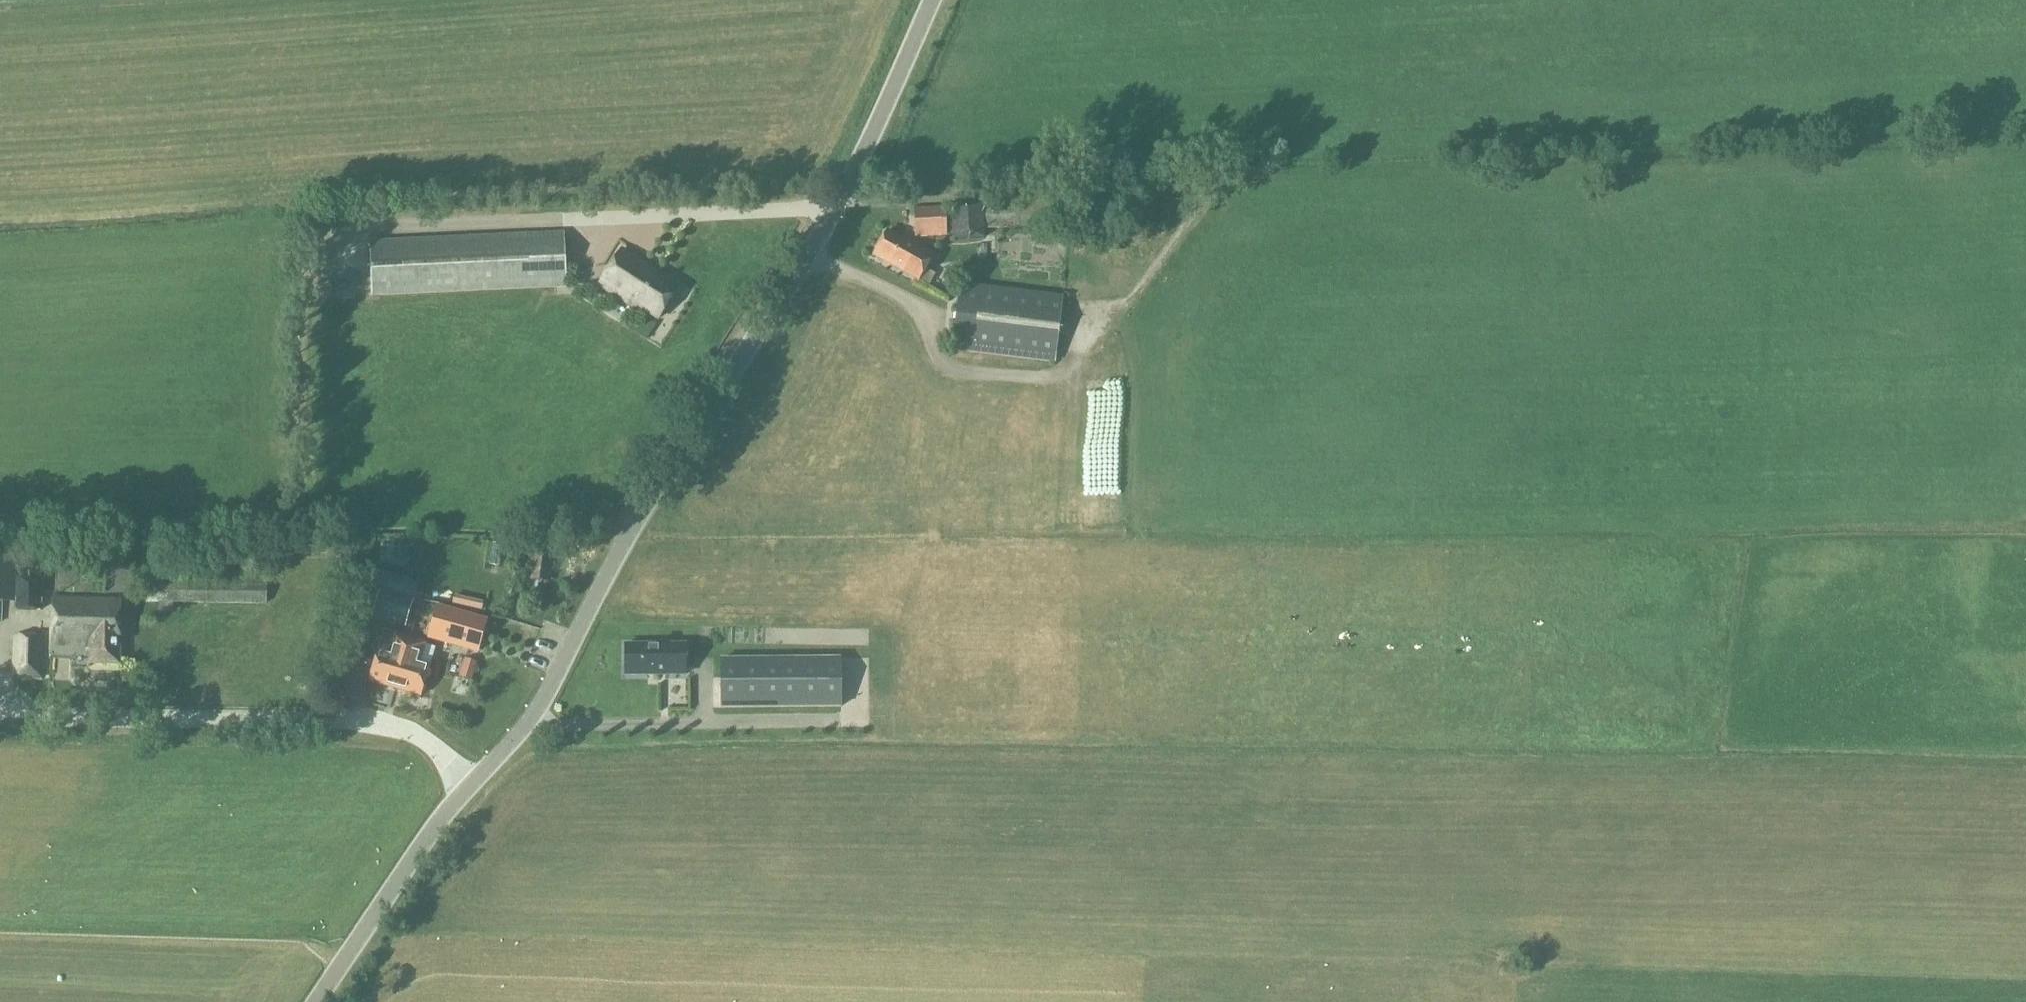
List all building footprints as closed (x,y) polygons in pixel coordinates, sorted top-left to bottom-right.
[(1121,199),(1074,201),(985,204),(986,230),(1052,228),(1052,224),(1075,223),(1075,227),(1122,226),(1121,199)] [(952,206),(954,241),(985,239),(983,204),(952,206)] [(947,237),(946,208),(914,209),(915,238),(947,237)] [(568,288),(565,232),(370,241),(372,298),(568,288)] [(874,257),(918,281),(932,256),(888,232),(874,257)] [(656,277),(658,273),(621,250),(599,285),(636,309),(638,306),(658,319),(677,290),(656,277)] [(1063,297),(960,284),(952,351),(1055,364),(1063,297)] [(528,581),(551,584),(555,553),(532,550),(528,581)] [(2,623),(3,603),(16,603),(16,610),(42,611),(43,578),(18,577),(19,555),(0,554),(0,623),(2,623)] [(148,578),(147,604),(267,605),(268,580),(148,578)] [(414,602),(380,591),(372,616),(406,627),(414,602)] [(91,651),(91,665),(120,666),(122,602),(53,600),(51,649),(91,651)] [(438,607),(429,640),(478,653),(487,621),(438,607)] [(44,682),(45,637),(14,635),(13,680),(44,682)] [(395,690),(410,641),(395,637),(390,655),(380,652),(371,683),(395,690)] [(410,641),(395,690),(420,697),(429,667),(420,664),(425,646),(410,641)] [(685,645),(626,646),(626,676),(685,676),(685,645)] [(841,659),(721,660),(721,708),(841,707),(841,659)]
